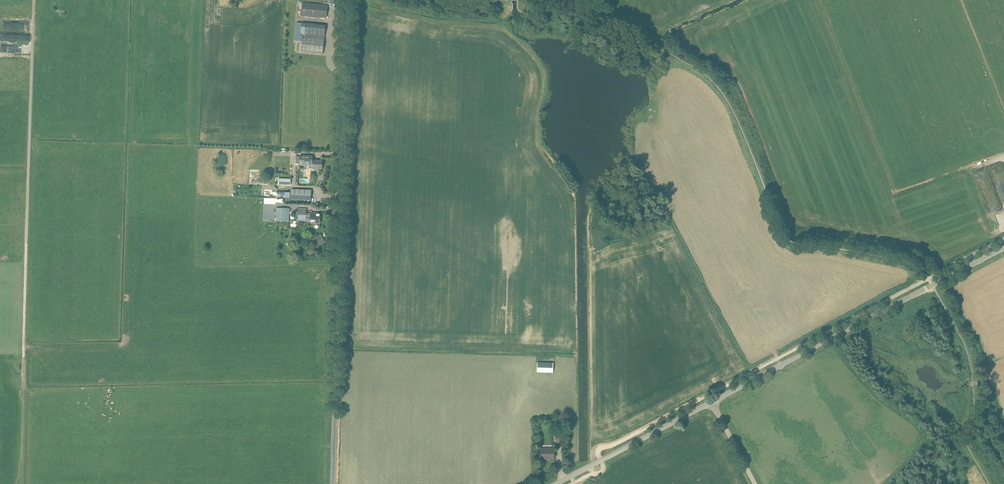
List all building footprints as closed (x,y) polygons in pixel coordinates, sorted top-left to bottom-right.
[(328,5),(323,5),(302,3),(301,15),(326,18),(328,5)] [(303,35),(325,38),(326,25),(302,23),(301,28),(301,35),(303,35)] [(325,38),(303,35),(302,41),(301,52),(323,54),(325,38)] [(299,156),(299,164),(304,164),(303,164),(303,163),(305,163),(305,164),(306,164),(309,164),(307,166),(307,170),(313,170),(313,169),(315,169),(317,169),(322,169),(322,165),(322,161),(319,161),(319,160),(316,160),(316,161),(312,161),(312,157),(312,156),(299,156)] [(284,189),(285,185),(290,185),(290,179),(279,179),(278,185),(277,185),(277,189),(284,189)] [(291,200),(306,200),(311,200),(311,190),(291,190),(291,200)] [(290,193),(277,192),(277,198),(285,198),(285,201),(289,201),(290,193)] [(298,209),(297,221),(298,221),(306,221),(310,221),(310,222),(310,223),(315,223),(316,223),(316,222),(320,222),(321,214),(320,214),(306,213),(307,209),(306,209),(298,208),(298,209)] [(289,209),(277,209),(276,221),(288,222),(289,209)] [(323,235),(313,238),(316,247),(326,243),(323,235)] [(554,363),(537,363),(537,373),(553,373),(554,363)] [(540,447),(540,457),(540,460),(543,460),(543,459),(554,459),(554,447),(540,447)]
